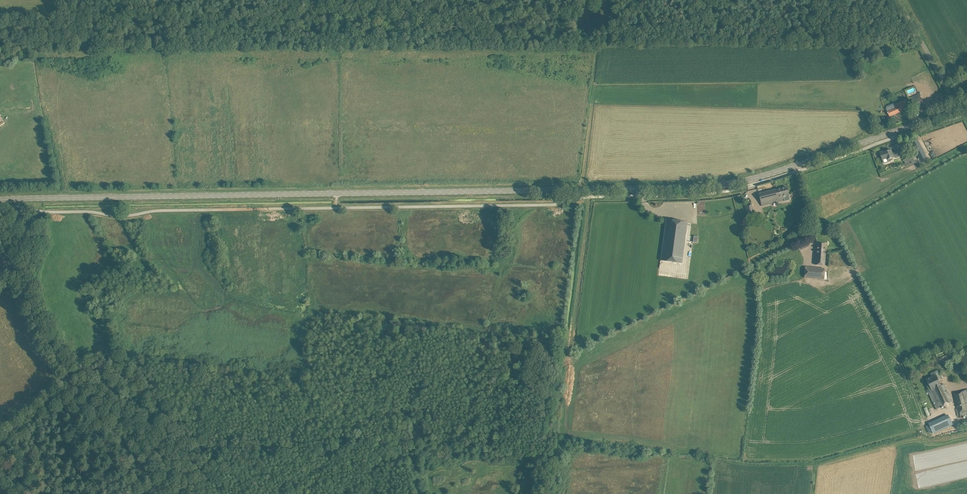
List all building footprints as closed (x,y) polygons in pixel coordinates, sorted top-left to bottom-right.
[(855,47),(855,52),(865,52),(865,44),(859,45),(859,47),(855,47)] [(924,103),(919,94),(911,97),(916,107),(924,103)] [(908,108),(905,100),(896,104),(896,105),(891,107),(891,106),(889,106),(887,107),(886,108),(888,111),(887,112),(888,113),(890,116),(908,108)] [(923,151),(916,137),(910,140),(917,154),(923,151)] [(880,152),(883,160),(887,158),(887,160),(894,157),(896,156),(897,157),(902,156),(900,151),(892,153),(891,150),(885,152),(885,151),(880,152)] [(914,156),(905,159),(907,166),(916,163),(914,156)] [(759,194),(762,206),(784,200),(784,201),(790,200),(788,195),(789,195),(787,187),(759,194)] [(755,215),(752,204),(745,205),(748,217),(755,215)] [(661,260),(681,263),(687,223),(666,220),(661,260)] [(815,265),(824,265),(826,244),(817,244),(815,265)] [(804,277),(823,279),(824,268),(805,267),(804,277)] [(936,355),(938,359),(949,354),(947,350),(936,355)] [(932,377),(927,380),(932,390),(928,392),(929,394),(936,409),(948,404),(952,402),(944,384),(941,385),(938,379),(942,377),(938,369),(930,373),(932,377)] [(953,393),(960,418),(966,416),(966,390),(953,393)] [(950,416),(926,425),(930,434),(954,425),(950,416)]
